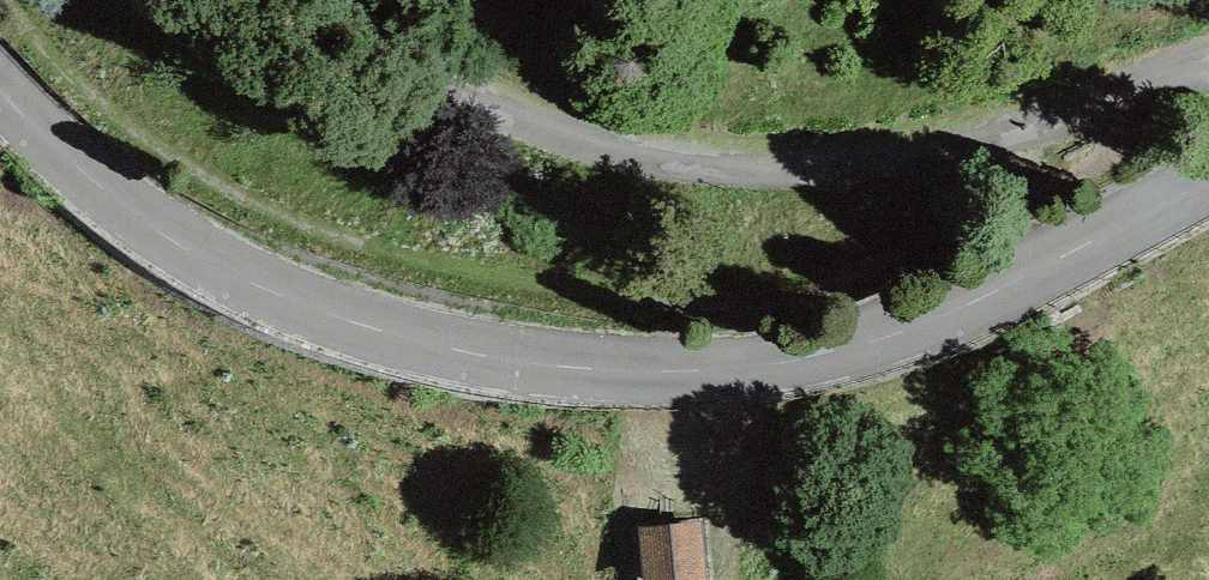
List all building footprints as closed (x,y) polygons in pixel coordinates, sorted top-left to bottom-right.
[(625,526),(628,579),(697,579),(693,521),(625,526)]
